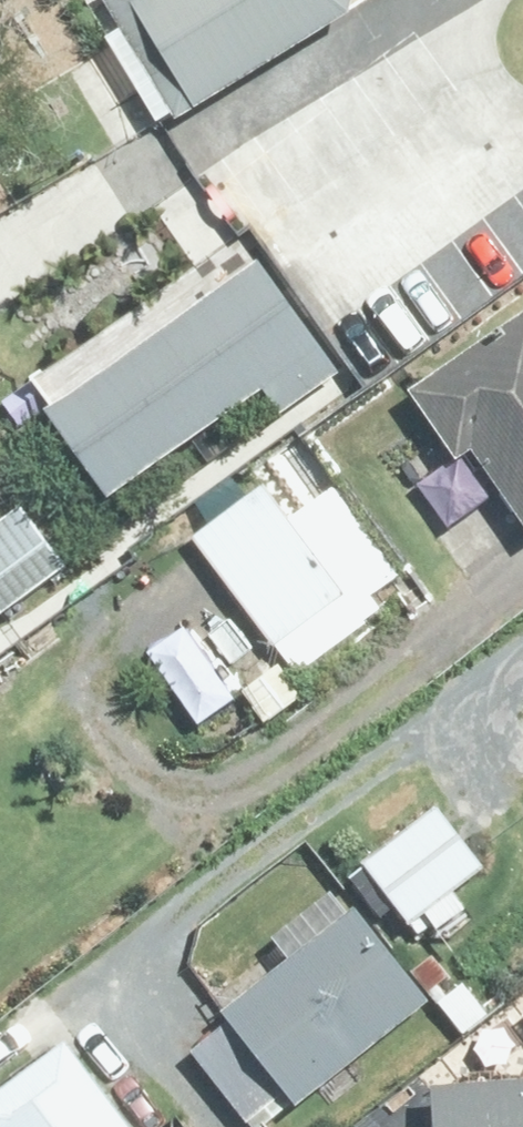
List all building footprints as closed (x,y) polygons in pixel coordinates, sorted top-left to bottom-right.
[(157,105),(347,8),(348,0),(103,0),(157,105)] [(259,257),(43,408),(112,507),(258,403),(269,419),(341,368),(259,257)] [(414,407),(462,478),(477,469),(522,537),(522,334),(414,407)] [(254,472),(184,527),(294,667),(402,584),(328,490),(290,519),(254,472)] [(0,522),(0,566),(30,611),(100,565),(50,489),(0,522)] [(433,812),(367,867),(412,920),(478,865),(433,812)] [(290,961),(222,1018),(300,1110),(431,999),(333,884),(270,938),(290,961)] [(0,1087),(0,1126),(140,1126),(68,1034),(0,1087)] [(437,1084),(440,1126),(522,1126),(522,1078),(437,1084)]
